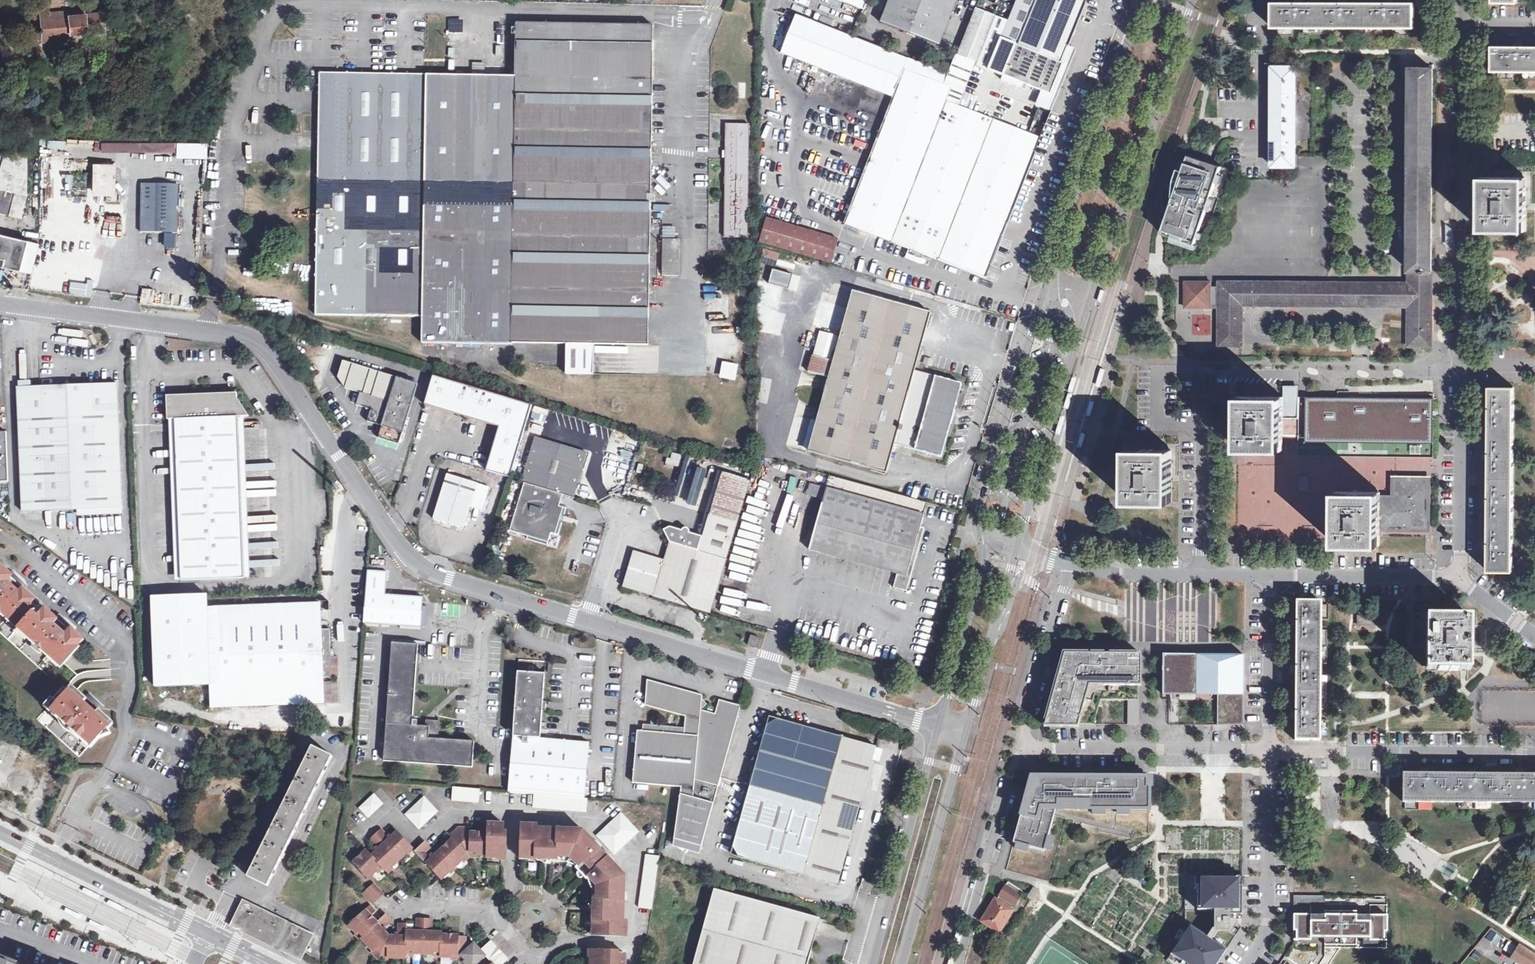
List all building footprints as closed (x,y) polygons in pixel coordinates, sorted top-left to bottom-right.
[(865,10),(869,0),(841,0),(865,10)] [(881,21),(939,44),(956,0),(889,0),(881,21)] [(1009,20),(977,8),(958,54),(951,71),(961,75),(962,74),(968,58),(990,67),(990,68),(989,68),(983,82),(998,89),(1002,79),(1026,88),(1028,85),(1051,94),(1063,63),(1062,63),(1087,0),(1017,0),(1009,20)] [(1384,3),(1347,3),(1347,0),(1340,0),(1340,3),(1302,3),(1302,0),(1294,0),(1294,3),(1272,3),(1272,26),(1414,27),(1414,3),(1392,3),(1392,0),(1384,0),(1384,3)] [(109,12),(86,14),(70,15),(69,11),(42,13),(43,33),(38,33),(38,41),(46,40),(55,40),(55,35),(104,31),(104,21),(109,21),(109,12)] [(905,69),(909,57),(798,14),(783,53),(894,95),(905,69)] [(567,343),(566,373),(593,373),(594,343),(649,344),(650,234),(653,58),(654,25),(518,23),(517,76),(423,74),(351,73),(335,73),(321,72),(315,313),(421,315),(421,341),(567,343)] [(493,24),(494,40),(503,40),(502,24),(493,24)] [(1522,46),(1523,42),(1515,42),(1515,46),(1493,46),(1492,69),(1534,70),(1534,46),(1522,46)] [(968,58),(962,74),(969,77),(983,82),(989,68),(990,68),(990,67),(968,58)] [(1295,166),(1296,67),(1273,67),(1272,166),(1295,166)] [(1409,272),(1432,272),(1433,69),(1411,68),(1409,272)] [(1041,137),(958,105),(946,100),(951,87),(944,84),(905,69),(845,223),(986,277),(1041,137)] [(948,72),(944,84),(951,87),(946,100),(958,105),(969,77),(962,74),(961,75),(951,71),(949,70),(948,72)] [(1002,79),(998,89),(1022,98),(1026,88),(1002,79)] [(1038,109),(1035,118),(1045,122),(1048,113),(1038,109)] [(727,124),(726,237),(749,237),(750,124),(727,124)] [(21,218),(28,195),(29,152),(4,151),(0,169),(0,212),(21,218)] [(1222,165),(1189,154),(1162,233),(1195,245),(1222,165)] [(96,165),(96,173),(97,173),(97,193),(114,193),(115,165),(96,165)] [(1525,229),(1526,177),(1482,177),(1482,229),(1525,229)] [(142,184),(141,232),(179,232),(180,185),(142,184)] [(767,218),(760,241),(832,263),(839,239),(767,218)] [(663,228),(663,236),(674,236),(674,227),(663,228)] [(0,234),(0,258),(3,259),(1,266),(19,271),(26,240),(0,234)] [(663,239),(663,274),(679,275),(680,239),(663,239)] [(773,269),(769,282),(789,288),(793,274),(773,269)] [(1432,272),(1409,272),(1409,283),(1219,282),(1219,284),(1211,284),(1211,282),(1186,282),(1185,308),(1211,307),(1211,306),(1219,306),(1219,346),(1242,346),(1242,305),(1409,306),(1409,346),(1431,346),(1432,272)] [(769,302),(778,305),(782,288),(774,286),(769,302)] [(941,456),(962,383),(915,370),(931,312),(853,290),(809,451),(886,472),(895,443),(941,456)] [(815,324),(838,330),(844,308),(822,301),(815,324)] [(1192,315),(1193,335),(1210,335),(1210,315),(1192,315)] [(360,392),(356,404),(371,409),(368,421),(382,426),(379,437),(399,444),(418,383),(343,360),(338,377),(345,388),(360,392)] [(720,362),(718,379),(735,381),(738,364),(720,362)] [(434,376),(425,405),(500,427),(486,470),(510,478),(533,405),(434,376)] [(63,385),(18,387),(23,512),(121,509),(117,383),(73,385),(68,380),(63,385)] [(1283,385),(1283,396),(1298,396),(1298,385),(1283,385)] [(1485,405),(1485,414),(1490,414),(1489,451),(1485,450),(1485,458),(1489,458),(1489,496),(1484,495),(1484,504),(1489,503),(1488,540),(1484,540),(1484,549),(1488,548),(1488,570),(1511,570),(1514,387),(1490,387),(1489,406),(1485,405)] [(168,420),(170,420),(175,420),(181,581),(245,579),(238,417),(244,417),(249,417),(238,398),(237,394),(167,396),(168,420)] [(1238,448),(1282,449),(1282,435),(1434,436),(1435,398),(1298,396),(1283,396),(1239,395),(1238,448)] [(238,417),(245,579),(251,579),(244,417),(238,417)] [(175,420),(170,420),(176,581),(181,581),(175,420)] [(9,481),(7,432),(0,432),(0,481),(2,482),(9,481)] [(522,482),(525,483),(563,495),(574,498),(587,452),(536,437),(522,482)] [(1171,501),(1172,448),(1128,448),(1128,500),(1171,501)] [(679,468),(683,456),(669,452),(666,465),(679,468)] [(663,529),(670,542),(726,560),(751,480),(723,471),(703,537),(688,533),(680,530),(669,527),(663,529)] [(448,474),(434,518),(464,528),(478,483),(448,474)] [(808,494),(824,499),(810,549),(897,574),(893,587),(907,591),(925,528),(921,527),(928,503),(829,475),(826,487),(811,484),(808,494)] [(1336,490),(1335,544),(1379,544),(1379,526),(1426,527),(1427,482),(1396,481),(1396,495),(1380,495),(1380,491),(1336,490)] [(559,507),(563,495),(525,483),(516,512),(511,532),(528,537),(549,543),(551,533),(555,535),(563,508),(559,507)] [(568,509),(563,508),(555,535),(560,536),(568,509)] [(507,531),(511,532),(516,512),(512,511),(507,531)] [(548,547),(549,543),(528,537),(527,541),(548,547)] [(710,613),(726,560),(670,542),(665,560),(634,551),(623,586),(654,596),(665,599),(710,613)] [(0,570),(0,624),(55,676),(90,639),(83,633),(81,635),(67,621),(69,619),(67,617),(66,616),(64,618),(31,587),(33,584),(27,578),(25,581),(19,575),(13,570),(15,568),(8,562),(0,570)] [(388,571),(368,570),(364,623),(422,627),(424,597),(386,594),(388,571)] [(211,685),(207,595),(151,597),(155,688),(211,685)] [(1292,620),(1292,627),(1297,628),(1296,665),(1291,665),(1291,672),(1296,672),(1296,710),(1291,710),(1291,717),(1296,717),(1296,739),(1319,739),(1321,602),(1297,601),(1297,620),(1292,620)] [(335,679),(333,631),(325,631),(324,604),(211,608),(214,710),(328,706),(327,679),(335,679)] [(1386,629),(1385,615),(1356,614),(1353,631),(1377,636),(1381,630),(1386,629)] [(1358,616),(1357,623),(1378,624),(1378,616),(1358,616)] [(1470,668),(1471,616),(1427,616),(1426,668),(1470,668)] [(752,635),(748,644),(758,647),(761,638),(752,635)] [(438,738),(439,727),(413,725),(419,644),(393,642),(384,760),(472,767),(475,741),(438,738)] [(1139,654),(1065,654),(1054,691),(1045,724),(1094,725),(1101,700),(1129,700),(1139,700),(1139,654)] [(1244,655),(1162,655),(1162,695),(1179,695),(1179,700),(1195,700),(1195,695),(1217,695),(1217,725),(1243,726),(1244,655)] [(589,741),(540,738),(546,661),(519,659),(509,792),(535,794),(585,799),(589,741)] [(684,734),(643,731),(637,730),(633,783),(681,787),(674,839),(702,846),(714,802),(694,797),(695,780),(719,786),(741,706),(719,700),(715,714),(701,710),(701,709),(702,698),(702,695),(647,680),(645,705),(685,716),(685,728),(684,734)] [(75,681),(41,717),(83,755),(97,740),(114,732),(111,725),(116,719),(98,703),(100,700),(97,697),(94,694),(92,697),(75,681)] [(1129,725),(1139,725),(1139,700),(1129,700),(1129,725)] [(740,857),(803,874),(841,737),(778,719),(767,725),(733,845),(740,857)] [(643,725),(643,731),(684,734),(685,728),(643,725)] [(841,736),(841,737),(803,874),(838,884),(876,746),(841,736)] [(314,748),(249,877),(268,886),(334,758),(314,748)] [(1534,802),(1534,774),(1519,774),(1470,774),(1423,773),(1403,773),(1403,801),(1534,802)] [(1103,776),(1030,777),(1019,817),(1013,842),(1044,851),(1058,799),(1089,798),(1089,808),(1147,808),(1149,776),(1103,776)] [(480,790),(454,787),(452,800),(479,803),(480,790)] [(585,799),(535,794),(534,808),(587,812),(588,799),(585,799)] [(375,796),(360,810),(369,819),(383,805),(375,796)] [(424,798),(406,816),(421,831),(439,812),(424,798)] [(621,812),(596,835),(614,854),(638,831),(621,812)] [(504,824),(489,824),(485,834),(472,835),(472,830),(460,829),(452,837),(454,840),(448,846),(450,848),(443,855),(440,853),(435,858),(437,860),(435,862),(427,853),(431,849),(425,844),(415,853),(442,881),(450,874),(448,872),(453,867),(455,869),(462,862),(461,861),(467,854),(465,852),(467,850),(470,850),(471,853),(477,854),(477,856),(488,856),(488,859),(499,859),(499,856),(506,857),(507,848),(505,844),(504,844),(504,824)] [(595,905),(599,907),(599,912),(596,912),(596,918),(593,919),(593,927),(596,927),(595,934),(622,935),(622,914),(614,913),(615,901),(623,901),(624,887),(616,887),(611,871),(616,866),(608,857),(601,862),(593,854),(600,848),(590,838),(586,842),(571,837),(571,828),(558,828),(557,837),(545,837),(544,827),(522,827),(521,854),(528,854),(528,858),(535,858),(535,855),(543,855),(543,852),(550,853),(550,856),(570,857),(596,886),(595,905)] [(586,842),(590,838),(582,829),(571,828),(571,837),(586,842)] [(393,843),(381,831),(370,841),(382,853),(380,855),(377,853),(372,857),(367,852),(361,857),(364,860),(357,867),(368,879),(376,872),(375,871),(381,865),(386,870),(391,866),(393,868),(408,853),(407,853),(407,851),(411,847),(398,834),(393,839),(395,841),(393,843)] [(652,909),(659,855),(646,854),(639,908),(652,909)] [(624,875),(616,866),(611,871),(616,887),(624,887),(624,875)] [(1200,884),(1198,884),(1197,909),(1213,909),(1213,926),(1207,935),(1212,939),(1219,929),(1228,929),(1228,925),(1230,925),(1231,925),(1232,925),(1233,924),(1233,923),(1233,922),(1237,923),(1237,917),(1242,917),(1242,896),(1242,875),(1200,875),(1200,884)] [(1008,881),(996,899),(1011,908),(1022,890),(1008,881)] [(374,885),(364,895),(374,905),(384,895),(374,885)] [(820,917),(714,888),(693,963),(807,963),(820,917)] [(1326,895),(1294,895),(1294,904),(1326,904),(1326,895)] [(1013,910),(1011,908),(996,899),(995,898),(982,920),(997,929),(1006,915),(1008,917),(1013,910)] [(313,939),(247,904),(236,926),(302,960),(313,939)] [(370,908),(350,927),(358,935),(360,934),(364,939),(363,940),(374,952),(376,951),(381,956),(388,957),(388,959),(405,959),(405,952),(413,952),(413,955),(434,955),(434,953),(440,953),(440,958),(452,958),(452,956),(459,956),(465,962),(463,963),(480,963),(496,949),(490,943),(479,954),(477,952),(480,949),(474,944),(471,948),(466,943),(466,939),(459,938),(459,937),(452,937),(452,940),(442,941),(442,933),(435,933),(435,937),(432,938),(432,920),(415,920),(415,937),(412,937),(412,933),(405,933),(405,925),(396,925),(396,942),(393,942),(393,938),(388,938),(384,934),(382,936),(380,934),(391,923),(386,917),(378,925),(373,921),(371,923),(369,921),(376,914),(370,908)] [(1357,911),(1325,910),(1325,939),(1356,939),(1356,937),(1370,937),(1370,942),(1387,942),(1387,915),(1362,915),(1362,924),(1357,924),(1357,911)] [(1319,914),(1295,914),(1295,929),(1298,929),(1298,940),(1303,940),(1303,943),(1319,943),(1319,914)] [(1227,948),(1212,939),(1207,935),(1190,924),(1170,953),(1182,961),(1180,963),(1181,963),(1217,963),(1218,963),(1227,948)] [(1485,936),(1496,944),(1501,938),(1490,929),(1485,936)] [(1511,957),(1522,963),(1534,963),(1534,955),(1519,946),(1511,957)] [(594,952),(594,959),(591,959),(591,963),(625,963),(625,956),(608,955),(608,952),(594,952)] [(24,963),(0,954),(0,963),(24,963)] [(493,963),(506,963),(508,962),(502,956),(493,963)]
